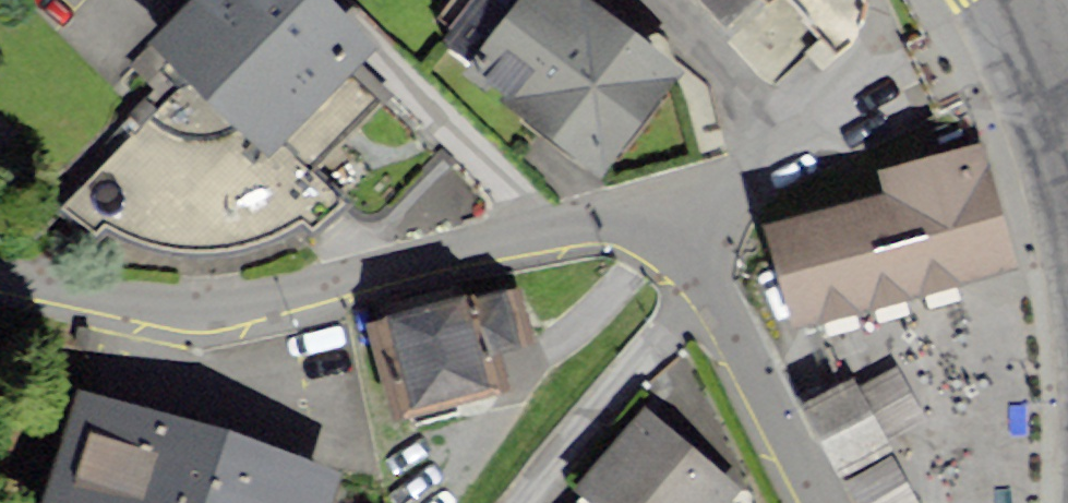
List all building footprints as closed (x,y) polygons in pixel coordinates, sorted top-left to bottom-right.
[(264,154),(348,70),(372,46),(326,0),(198,0),(154,43),(190,79),(264,154)] [(602,168),(672,69),(586,0),(482,0),(451,40),(471,62),(467,70),(602,168)] [(726,17),(745,0),(711,0),(726,17)] [(309,169),(378,100),(348,70),(264,154),(190,79),(64,205),(91,231),(99,223),(181,245),(250,243),(302,217),(314,229),(342,201),(309,169)] [(770,225),(797,322),(1011,263),(979,146),(884,172),(889,192),(770,225)] [(461,297),(391,316),(415,406),(485,387),(461,297)] [(919,411),(894,369),(859,389),(854,380),(810,405),(848,469),(887,446),(880,434),(919,411)] [(48,502),(324,502),(334,473),(84,391),(48,502)] [(582,488),(600,502),(721,502),(733,490),(646,415),(582,488)] [(889,457),(850,479),(864,502),(915,502),(889,457)]
